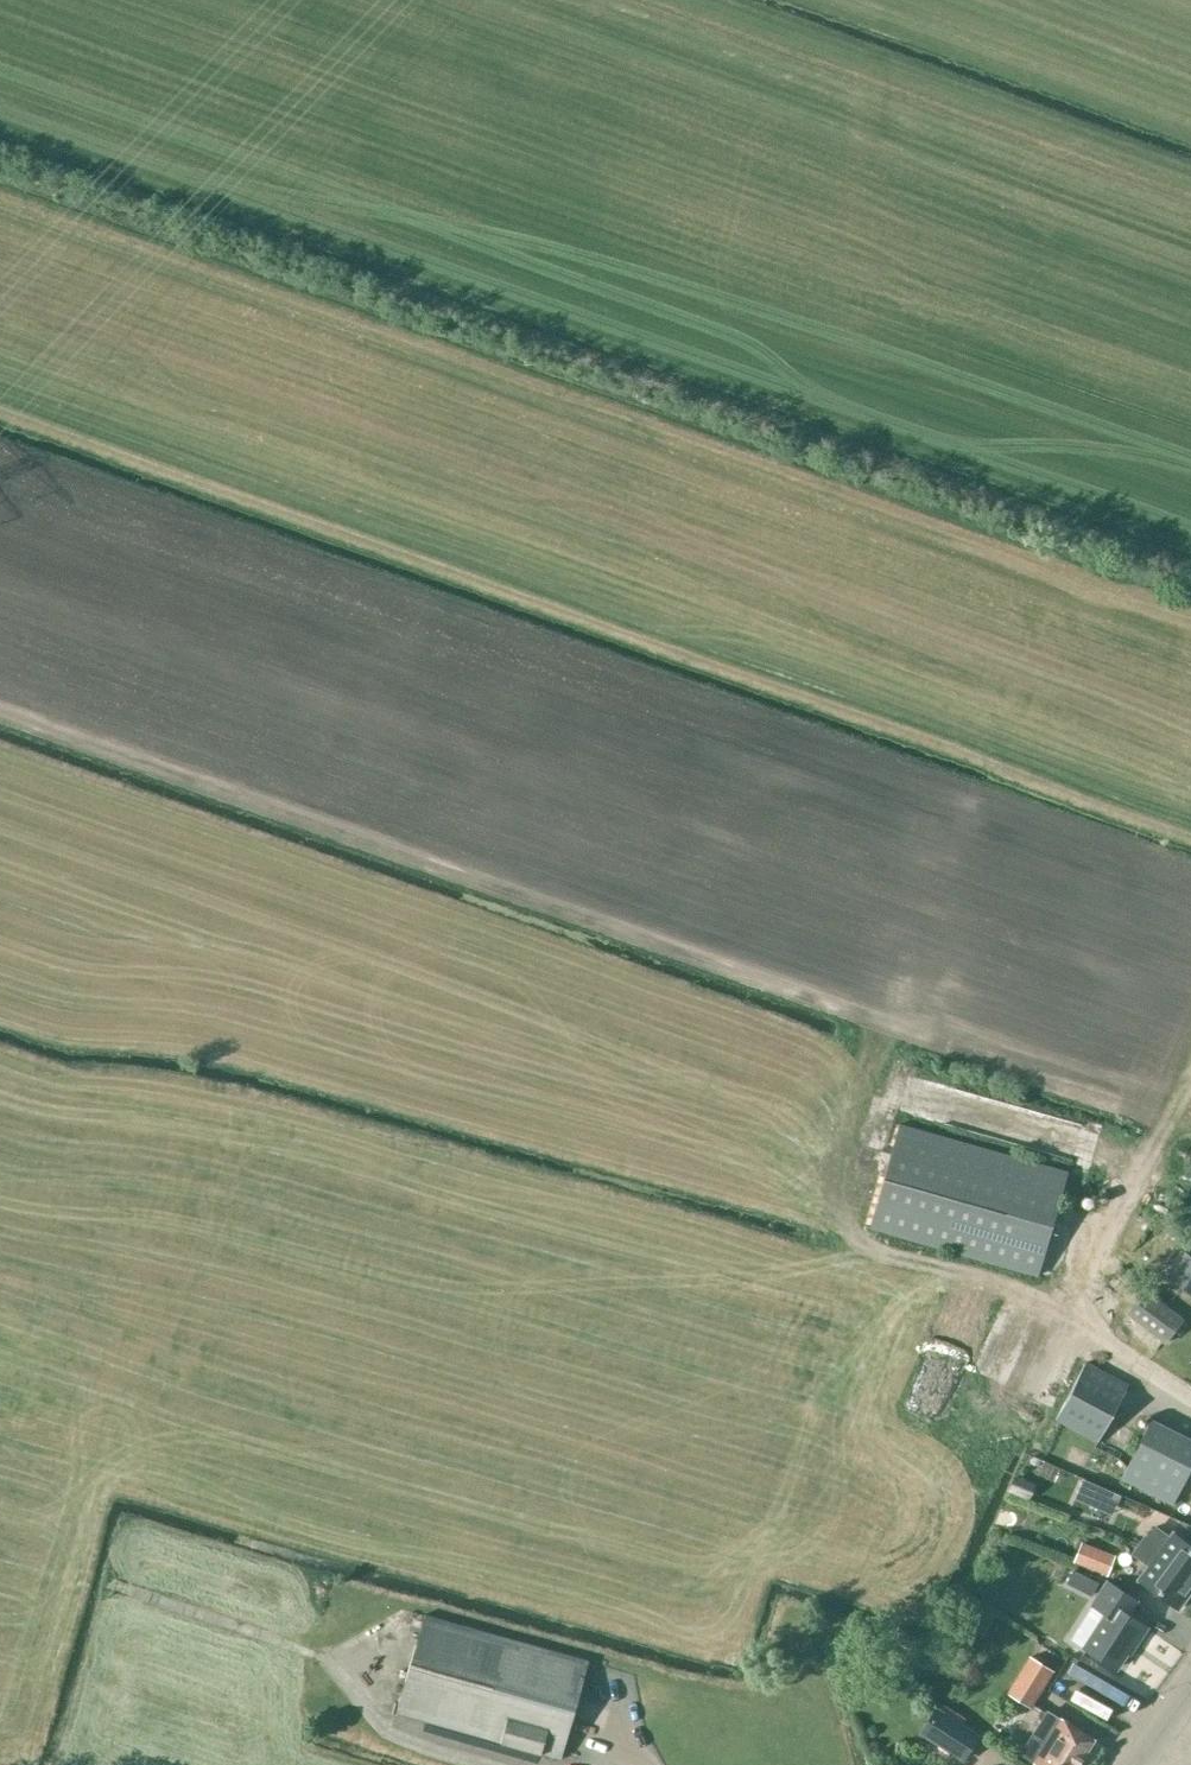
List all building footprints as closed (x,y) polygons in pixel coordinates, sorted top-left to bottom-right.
[(901,1120),(892,1153),(870,1228),(1038,1276),(1069,1168),(901,1120)] [(1167,1278),(1190,1297),(1190,1258),(1186,1254),(1167,1278)] [(1185,1321),(1145,1291),(1126,1316),(1166,1346),(1185,1321)] [(986,1337),(942,1438),(970,1450),(977,1433),(982,1435),(1018,1351),(986,1337)] [(1056,1420),(1098,1443),(1129,1384),(1087,1362),(1056,1420)] [(1174,1505),(1190,1468),(1190,1440),(1148,1419),(1123,1479),(1174,1505)] [(1030,1501),(1036,1485),(1014,1476),(1008,1491),(1030,1501)] [(1095,1508),(1104,1488),(1084,1479),(1075,1499),(1087,1504),(1095,1508)] [(1190,1582),(1190,1547),(1173,1533),(1162,1547),(1146,1535),(1139,1544),(1140,1545),(1190,1582)] [(1116,1555),(1081,1542),(1073,1563),(1108,1576),(1116,1555)] [(1139,1544),(1133,1553),(1149,1565),(1139,1579),(1179,1609),(1190,1592),(1190,1582),(1140,1545),(1139,1544)] [(1138,1601),(1108,1581),(1092,1605),(1107,1615),(1086,1649),(1115,1668),(1134,1640),(1138,1642),(1148,1627),(1129,1615),(1138,1601)] [(397,1713),(561,1760),(589,1661),(422,1615),(397,1713)] [(1063,1668),(1119,1705),(1127,1693),(1072,1655),(1063,1668)] [(1055,1671),(1030,1656),(1007,1694),(1032,1709),(1055,1671)] [(981,1739),(973,1733),(938,1708),(921,1731),(965,1762),(981,1739)] [(1031,1738),(1036,1741),(1026,1758),(1033,1762),(1037,1764),(1078,1764),(1095,1739),(1060,1718),(1060,1719),(1047,1712),(1031,1738)]
